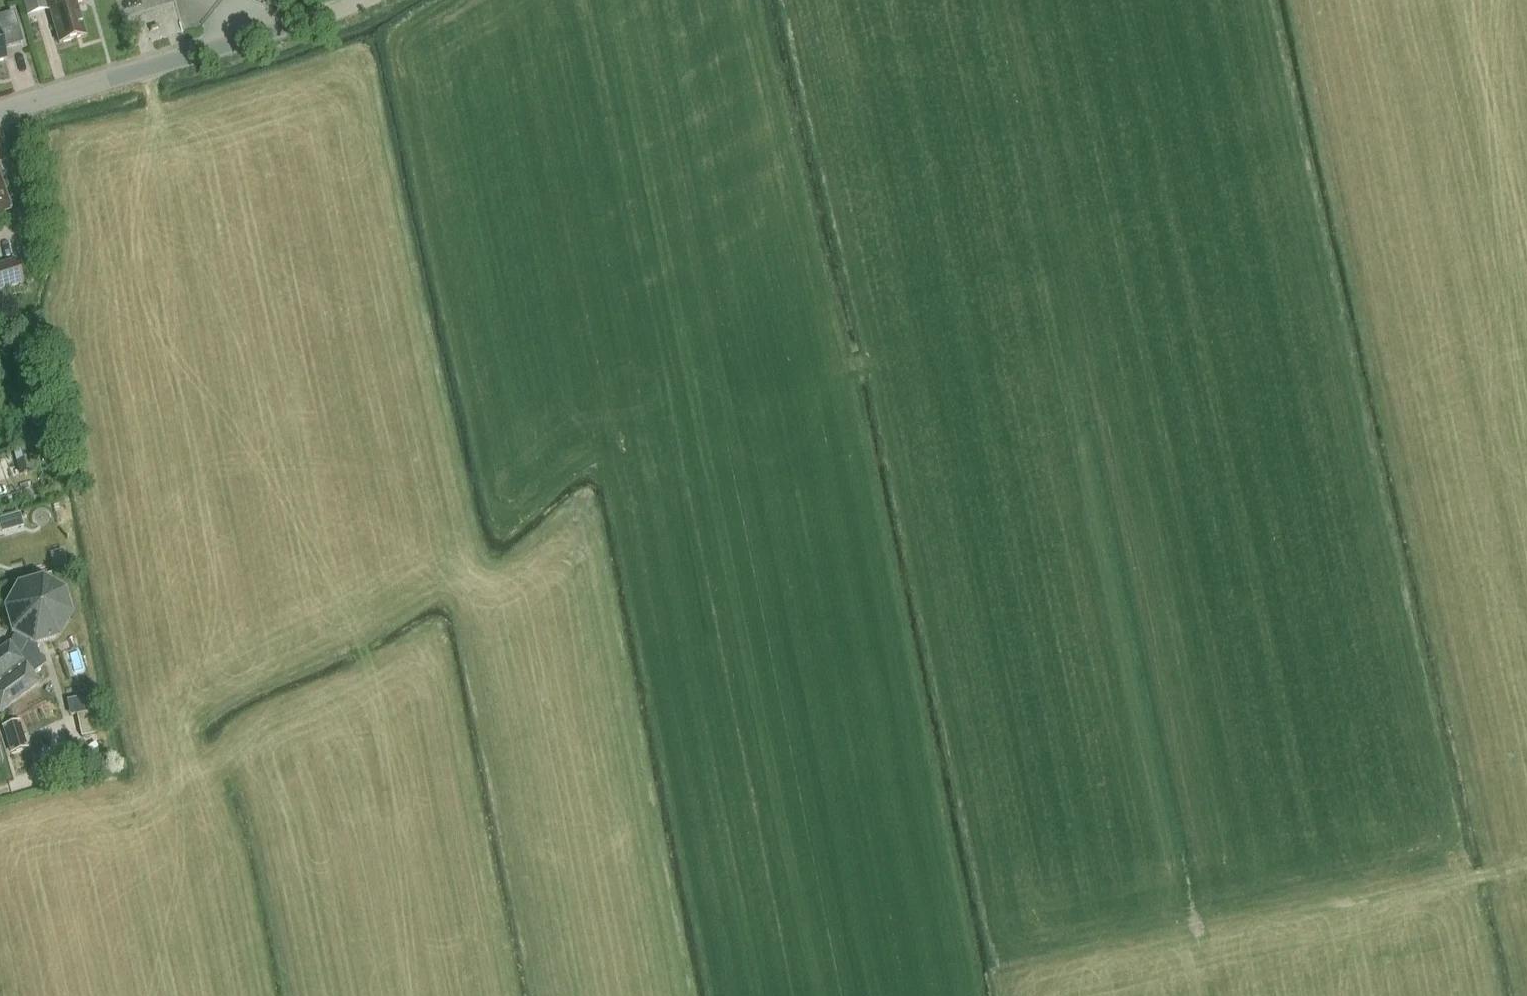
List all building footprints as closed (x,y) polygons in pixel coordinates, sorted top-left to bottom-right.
[(75,2),(82,0),(23,0),(28,16),(49,10),(58,43),(85,36),(75,2)] [(21,43),(12,12),(0,16),(0,60),(5,59),(2,48),(21,43)] [(9,210),(0,183),(0,213),(9,210)] [(23,283),(15,259),(0,263),(0,290),(23,283)] [(16,635),(9,645),(8,643),(0,649),(0,712),(38,684),(31,674),(43,664),(42,659),(38,656),(34,644),(58,638),(70,617),(63,591),(41,579),(17,586),(5,608),(11,632),(16,635)] [(2,726),(10,754),(27,749),(19,721),(2,726)]
